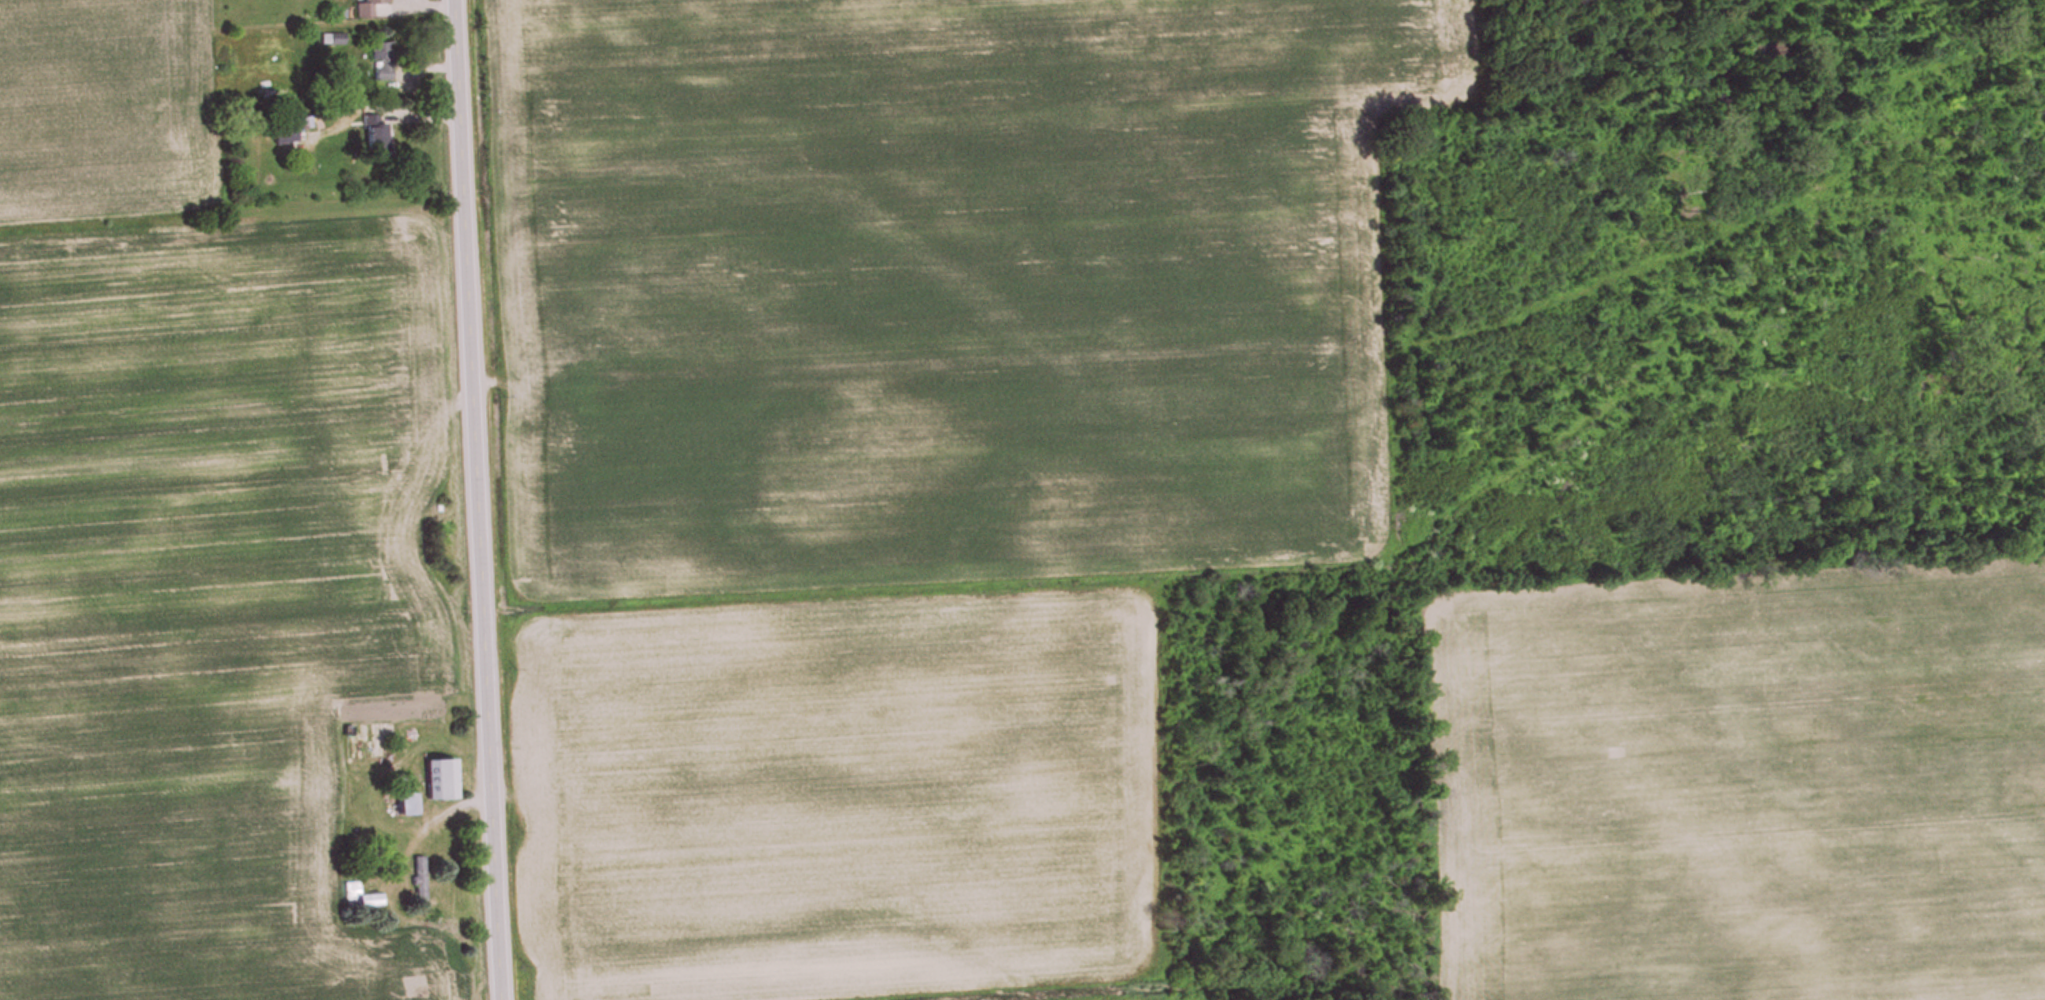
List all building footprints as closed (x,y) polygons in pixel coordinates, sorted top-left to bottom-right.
[(364,3),(356,3),(356,20),(374,19),(373,6),(388,6),(388,0),(364,0),(364,3)] [(372,45),(372,82),(392,82),(392,45),(372,45)] [(275,148),(297,144),(294,125),(271,129),(275,148)] [(365,159),(389,159),(389,126),(365,126),(365,159)] [(425,802),(455,802),(455,761),(425,761),(425,802)] [(396,817),(411,817),(411,796),(396,796),(396,817)] [(413,903),(424,903),(424,858),(413,858),(413,903)] [(359,895),(359,884),(345,884),(345,907),(377,907),(377,895),(359,895)]
